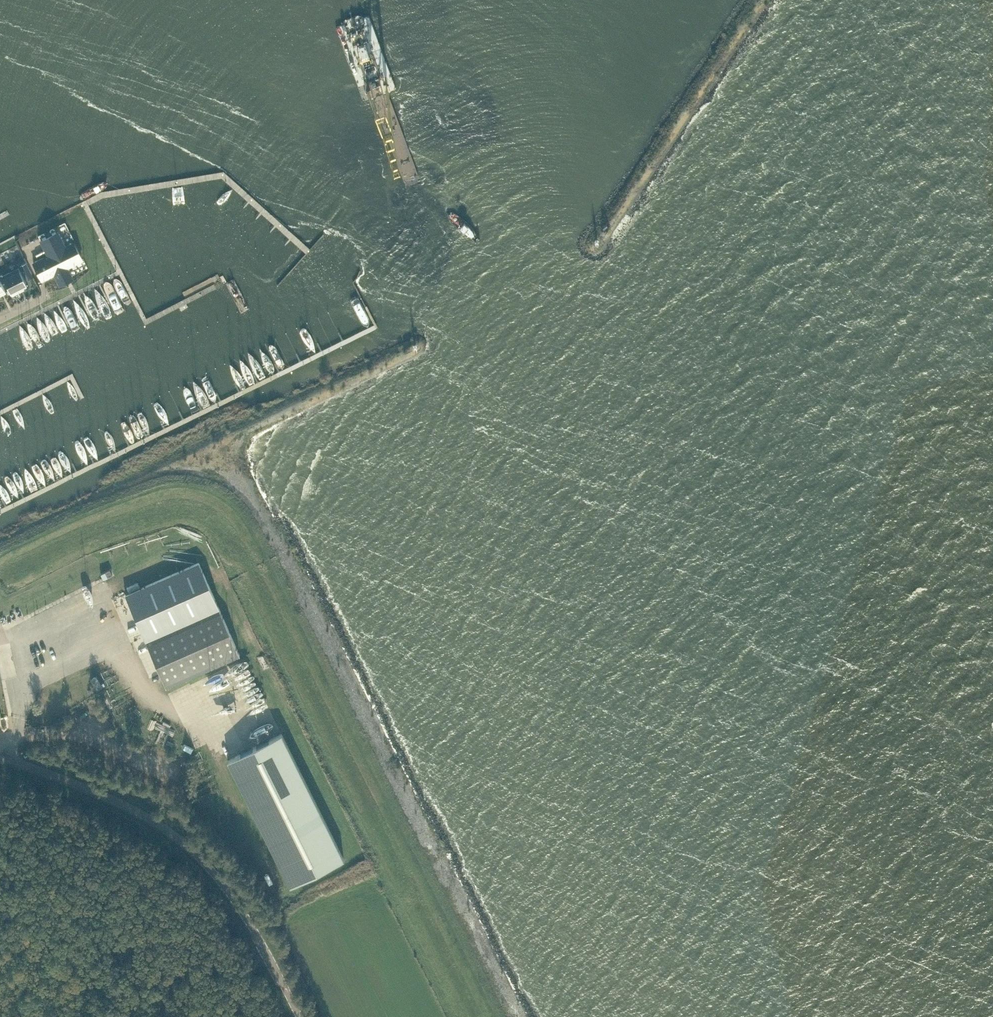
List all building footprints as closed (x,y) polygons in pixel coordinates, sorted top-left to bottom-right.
[(54,273),(59,282),(71,276),(67,267),(82,259),(73,242),(65,247),(59,234),(42,243),(48,255),(33,263),(42,279),(54,273)] [(26,262),(20,265),(23,271),(29,268),(26,262)] [(3,276),(12,294),(24,288),(23,285),(26,284),(18,268),(3,276)] [(199,562),(125,594),(165,687),(239,654),(199,562)] [(26,588),(19,601),(26,606),(34,592),(26,588)] [(3,617),(5,621),(15,617),(13,613),(3,617)] [(125,614),(117,617),(121,626),(129,622),(125,614)] [(257,653),(248,657),(253,668),(262,664),(257,653)] [(265,714),(243,720),(245,727),(267,721),(265,714)] [(227,760),(290,886),(344,859),(281,733),(227,760)] [(261,868),(267,867),(263,855),(257,857),(261,868)] [(267,887),(275,886),(271,867),(264,869),(267,887)]
